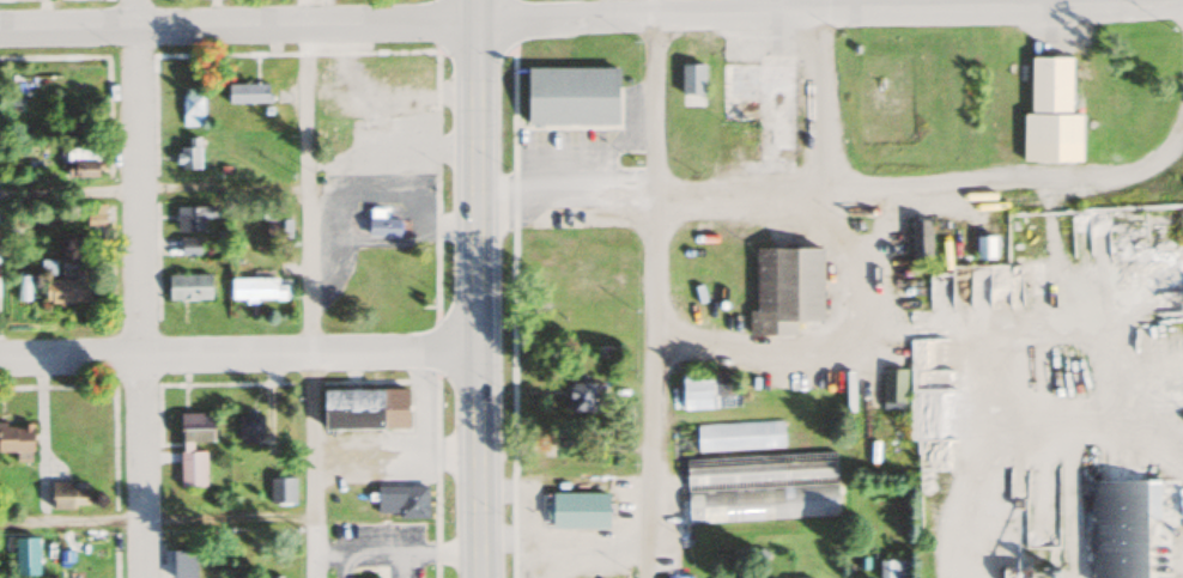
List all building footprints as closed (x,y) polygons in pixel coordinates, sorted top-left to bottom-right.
[(1069,110),(1080,110),(1080,159),(1021,159),(1021,110),(1031,110),(1031,55),(1069,55),(1069,110)] [(680,62),(703,61),(703,91),(680,91),(680,62)] [(524,67),(617,67),(618,124),(524,126),(524,67)] [(226,103),(267,103),(267,85),(226,85),(226,103)] [(201,126),(201,95),(182,95),(182,126),(201,126)] [(198,169),(198,137),(188,137),(188,147),(178,147),(178,169),(198,169)] [(97,149),(65,149),(65,177),(97,177),(97,149)] [(104,230),(104,204),(86,204),(86,230),(104,230)] [(181,206),(181,232),(203,232),(203,218),(214,218),(214,206),(181,206)] [(398,236),(398,218),(367,218),(367,236),(398,236)] [(276,237),(288,237),(288,220),(276,220),(276,237)] [(910,220),(910,256),(929,256),(929,220),(910,220)] [(180,254),(198,254),(198,238),(180,238),(180,254)] [(794,317),(794,331),(747,331),(747,310),(757,310),(757,245),(821,245),(821,317),(794,317)] [(44,279),(44,302),(89,302),(89,270),(72,270),(72,279),(44,279)] [(167,274),(167,300),(209,300),(209,274),(167,274)] [(229,301),(285,301),(285,288),(277,288),(277,278),(229,278),(229,301)] [(910,363),(923,363),(923,348),(938,348),(938,312),(910,312),(910,363)] [(732,372),(680,372),(680,409),(732,409),(732,372)] [(563,412),(593,412),(593,382),(563,382),(563,412)] [(406,388),(321,389),(321,429),(406,428),(406,388)] [(178,414),(178,442),(212,442),(212,414),(178,414)] [(236,415),(236,441),(262,441),(262,415),(236,415)] [(30,452),(30,423),(0,423),(0,452),(30,452)] [(781,423),(696,424),(696,450),(781,449),(781,423)] [(179,487),(204,487),(204,452),(189,452),(189,445),(179,445),(179,487)] [(837,517),(835,453),(684,459),(687,523),(837,517)] [(294,503),(294,476),(269,476),(269,503),(294,503)] [(1146,477),(1148,577),(1094,577),(1091,479),(1146,477)] [(87,509),(87,484),(50,484),(50,509),(87,509)] [(427,486),(376,486),(376,517),(427,517),(427,486)] [(553,487),(609,486),(611,523),(554,524),(553,487)] [(171,551),(171,577),(195,577),(195,551),(171,551)]
